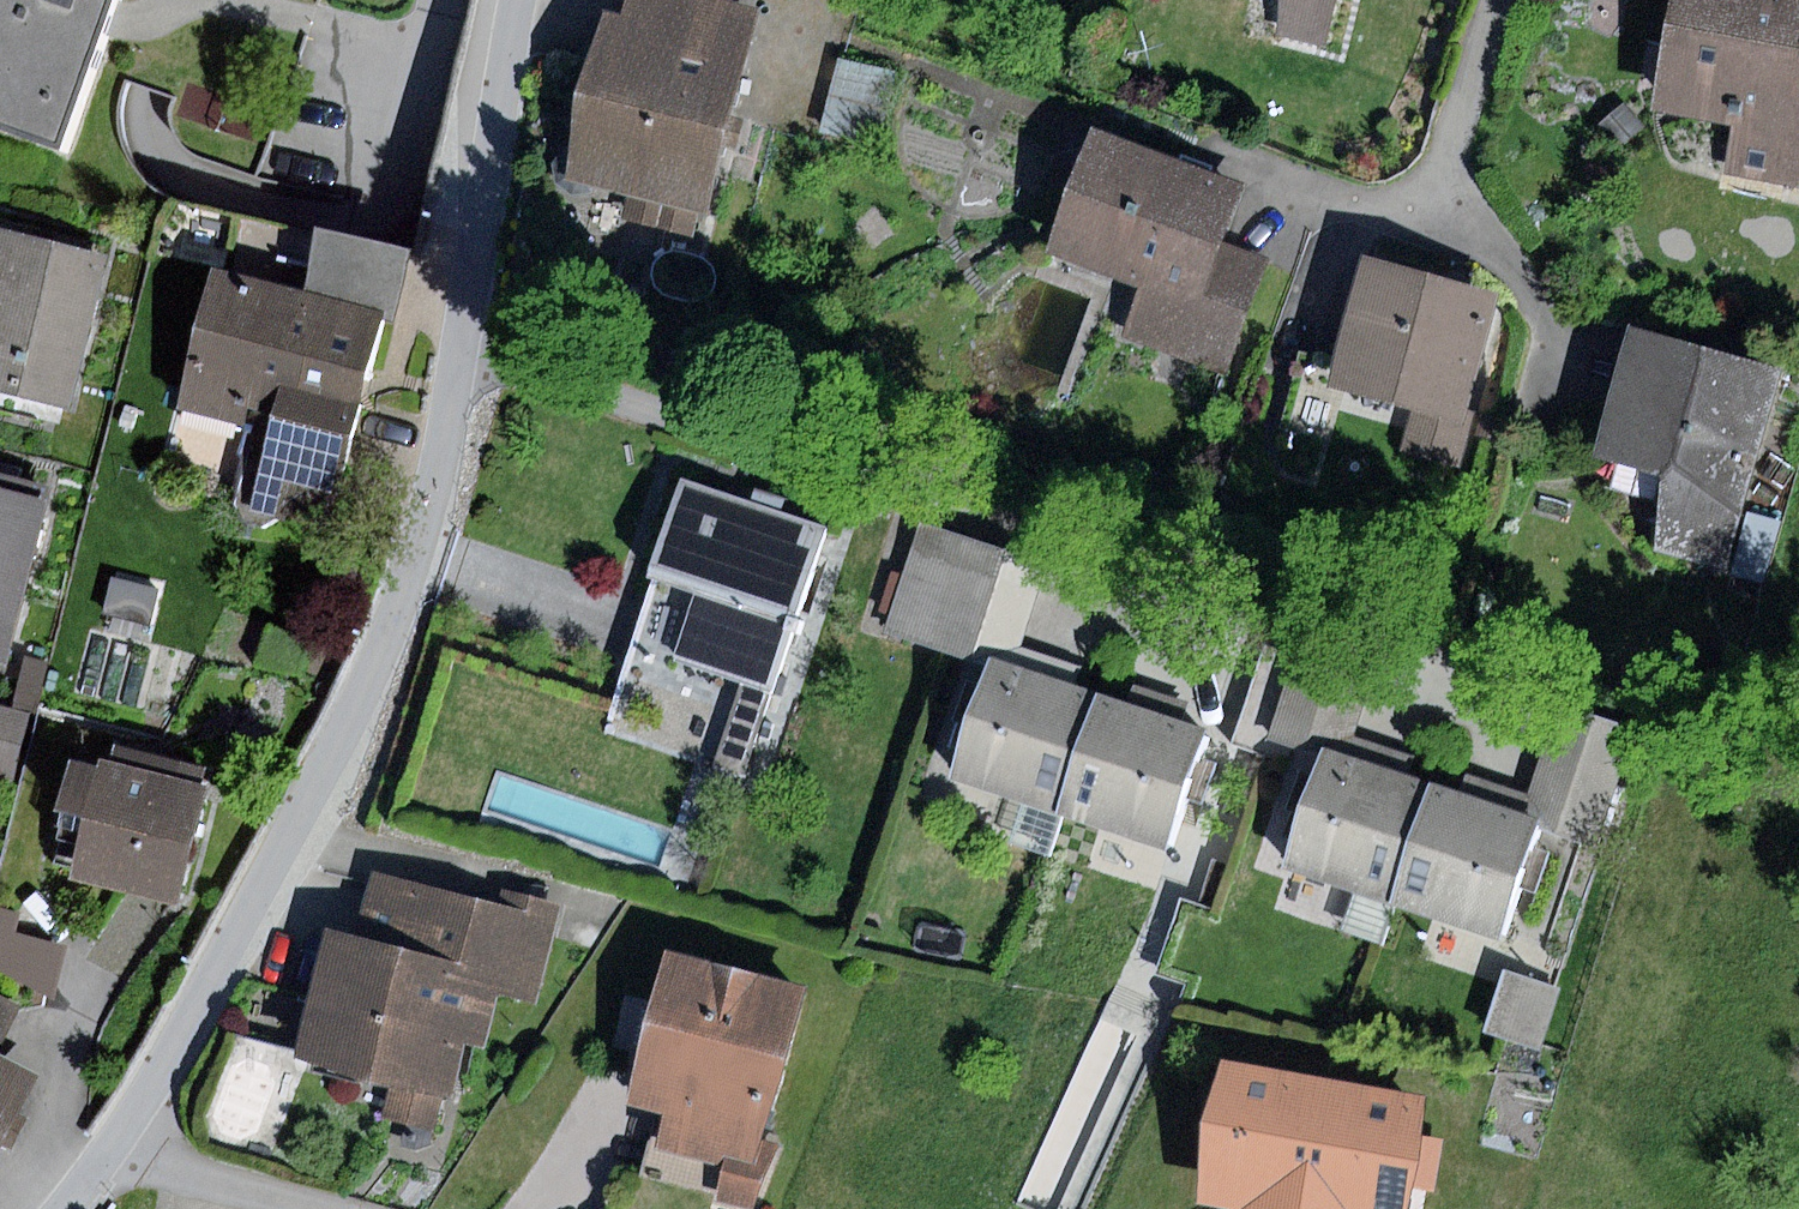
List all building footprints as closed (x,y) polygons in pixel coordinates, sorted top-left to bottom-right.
[(78,159),(124,20),(129,6),(111,0),(0,0),(0,133),(78,159)] [(624,20),(749,52),(760,9),(723,0),(629,0),(624,20)] [(1279,31),(1325,42),(1337,0),(1279,0),(1279,31)] [(1655,115),(1730,129),(1721,176),(1798,190),(1798,0),(1676,0),(1655,115)] [(624,20),(608,16),(567,177),(625,192),(618,222),(689,241),(696,211),(707,213),(749,52),(624,20)] [(840,58),(822,133),(876,146),(894,71),(840,58)] [(1624,103),(1599,122),(1619,148),(1644,129),(1624,103)] [(1244,184),(1096,132),(1053,254),(1141,284),(1201,306),(1223,245),(1244,184)] [(0,228),(0,390),(77,409),(114,255),(56,241),(0,228)] [(265,380),(363,404),(384,321),(392,323),(410,250),(320,228),(305,289),(214,267),(179,408),(253,427),(265,380)] [(1270,262),(1223,245),(1201,306),(1181,360),(1228,377),(1270,262)] [(1505,295),(1366,256),(1337,360),(1330,386),(1469,424),(1505,295)] [(1201,306),(1141,284),(1121,339),(1181,360),(1201,306)] [(1784,372),(1635,330),(1598,457),(1662,475),(1662,490),(1743,514),(1784,372)] [(1330,386),(1337,360),(1298,349),(1276,425),(1316,436),(1330,386)] [(265,380),(253,427),(233,508),(282,520),(291,486),(340,498),(363,404),(265,380)] [(825,529),(685,484),(604,734),(744,779),(825,529)] [(1743,514),(1662,490),(1657,552),(1730,571),(1743,514)] [(0,491),(0,662),(4,663),(43,501),(6,492),(0,491)] [(919,523),(887,623),(951,644),(984,544),(919,523)] [(1052,566),(984,544),(951,644),(994,658),(1020,666),(1026,647),(1052,566)] [(113,571),(103,613),(150,624),(160,581),(113,571)] [(1272,736),(1297,654),(1267,645),(1237,741),(1267,751),(1272,736)] [(1064,812),(1102,694),(1076,686),(1083,665),(1026,647),(1020,666),(994,658),(955,778),(1064,812)] [(1379,679),(1297,654),(1272,736),(1325,752),(1355,761),(1361,740),(1379,679)] [(48,662),(26,657),(15,701),(36,706),(48,662)] [(1126,703),(1102,694),(1064,812),(1167,844),(1205,727),(1177,718),(1184,696),(1134,680),(1126,703)] [(1632,728),(1557,703),(1544,744),(1618,768),(1632,728)] [(0,706),(0,772),(17,776),(31,714),(0,706)] [(1397,904),(1434,786),(1409,778),(1415,757),(1361,740),(1355,761),(1325,752),(1287,870),(1397,904)] [(1567,807),(1602,818),(1618,768),(1544,744),(1521,814),(1537,819),(1561,827),(1567,807)] [(208,785),(100,760),(98,766),(74,761),(63,807),(89,814),(74,877),(180,902),(208,785)] [(1459,795),(1434,786),(1397,904),(1500,936),(1537,819),(1521,814),(1510,810),(1517,788),(1467,772),(1459,795)] [(1567,807),(1561,827),(1595,838),(1602,818),(1567,807)] [(356,936),(333,930),(300,1056),(391,1080),(382,1115),(433,1129),(442,1093),(454,1096),(467,1045),(488,1050),(502,998),(539,1007),(566,904),(499,887),(496,900),(373,869),(356,936)] [(0,908),(0,969),(56,996),(68,945),(15,932),(18,912),(0,908)] [(666,951),(631,1104),(654,1111),(665,1114),(659,1150),(724,1167),(721,1200),(749,1208),(757,1208),(781,1145),(762,1140),(810,988),(666,951)] [(1506,969),(1485,1032),(1540,1050),(1561,988),(1506,969)] [(23,1008),(0,996),(0,1053),(23,1008)] [(5,1148),(11,1151),(29,1118),(21,1114),(39,1078),(0,1060),(0,1157),(5,1148)] [(1229,1060),(1204,1203),(1232,1208),(1239,1208),(1410,1208),(1430,1096),(1229,1060)] [(665,1114),(654,1111),(640,1175),(721,1200),(724,1167),(659,1150),(665,1114)]
